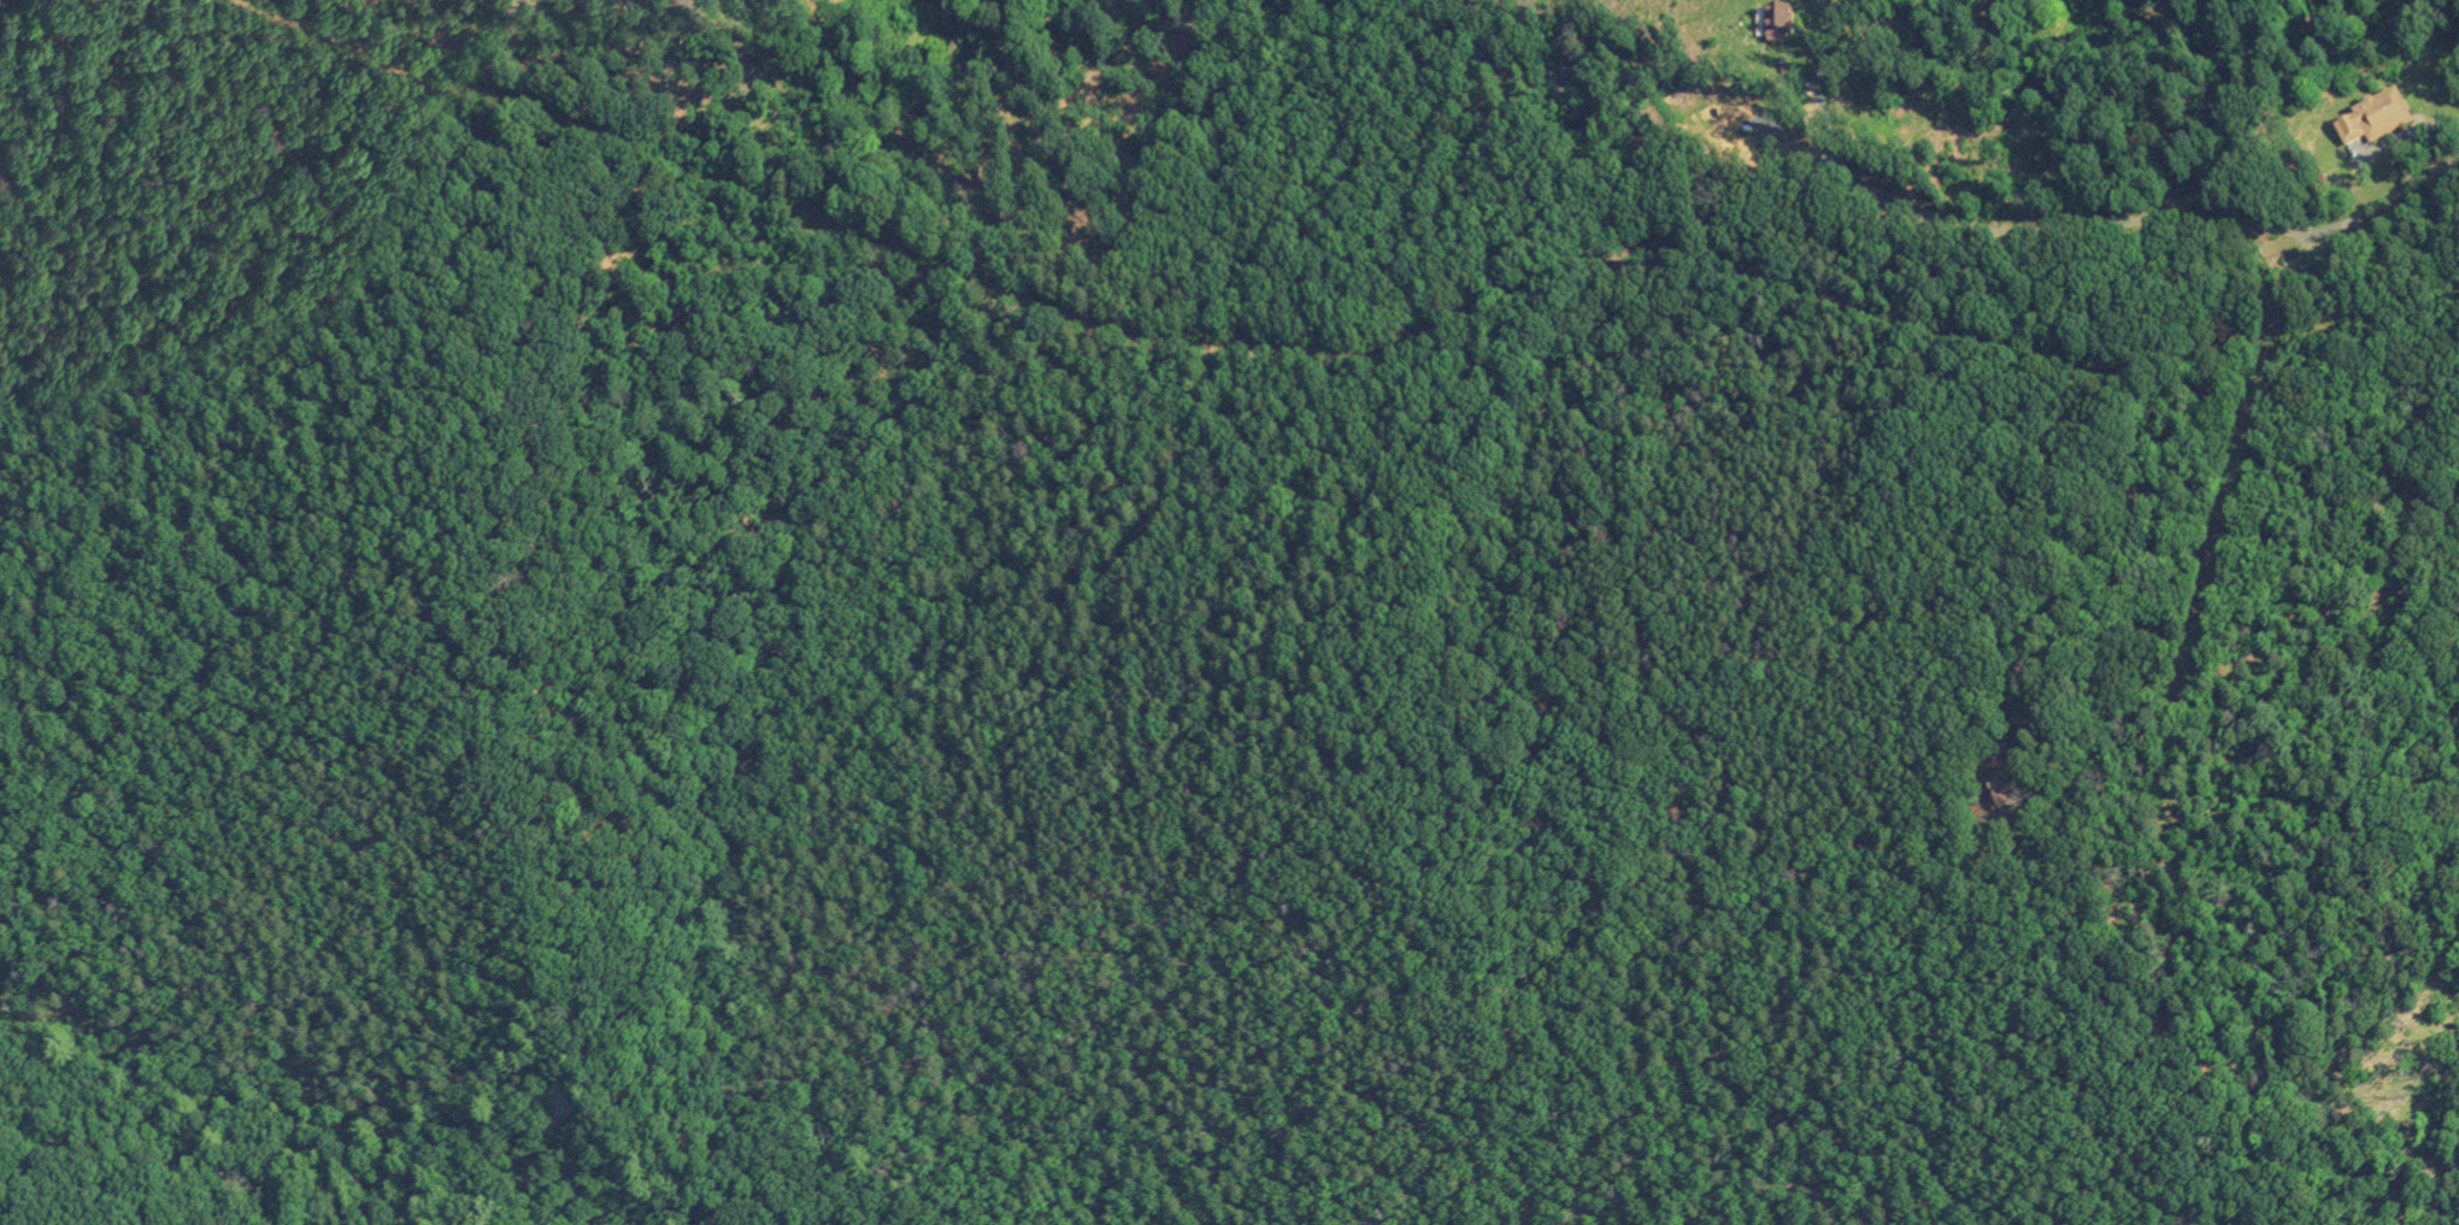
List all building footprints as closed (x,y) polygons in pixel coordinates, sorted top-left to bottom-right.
[(2336,121),(2347,151),(2416,126),(2405,95),(2336,121)] [(2004,789),(1994,793),(2001,808),(2023,799),(2012,773),(1999,779),(2004,789)]
